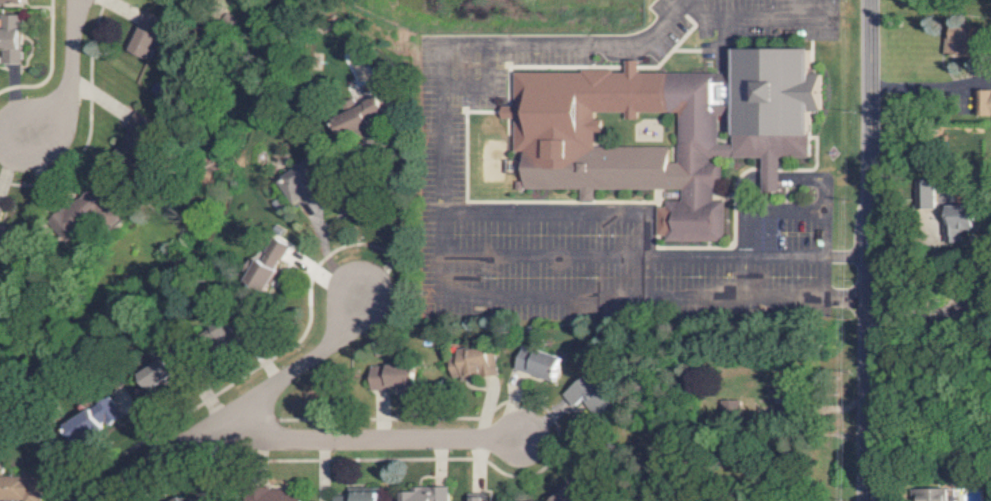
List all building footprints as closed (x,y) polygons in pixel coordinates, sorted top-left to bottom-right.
[(21,63),(22,14),(1,14),(1,20),(8,20),(8,28),(0,28),(0,48),(3,48),(2,63),(21,63)] [(166,37),(147,25),(132,48),(151,60),(166,37)] [(971,56),(973,28),(948,26),(946,54),(971,56)] [(515,72),(515,97),(498,118),(511,118),(528,175),(517,189),(579,188),(579,201),(594,201),(594,189),(680,188),(680,199),(655,206),(656,240),(719,239),(718,171),(700,157),(763,156),(763,191),(781,191),(780,156),(812,156),(811,104),(825,104),(825,82),(824,78),(813,78),(813,47),(731,48),(732,69),(515,72)] [(341,117),(350,136),(395,115),(386,96),(341,117)] [(323,208),(313,192),(332,180),(318,157),(282,180),(306,219),(323,208)] [(95,206),(64,204),(63,215),(52,215),(51,225),(58,225),(94,226),(95,206)] [(965,241),(965,230),(982,230),(981,204),(943,205),(944,242),(965,241)] [(293,249),(277,240),(255,281),(271,290),(293,249)] [(517,368),(561,382),(568,357),(524,344),(517,368)] [(455,378),(500,374),(497,345),(461,349),(462,360),(454,361),(455,378)] [(373,390),(423,390),(423,367),(373,367),(373,390)] [(587,400),(598,417),(619,403),(597,371),(566,392),(576,407),(587,400)] [(741,399),(720,400),(721,422),(742,421),(741,399)] [(122,408),(117,410),(113,401),(80,413),(88,435),(127,421),(122,408)] [(42,471),(23,471),(23,478),(0,477),(0,499),(22,499),(22,500),(42,500),(42,471)] [(421,486),(421,491),(408,491),(408,500),(451,500),(451,487),(421,486)] [(385,497),(376,497),(377,487),(350,487),(349,496),(336,495),(336,500),(385,500),(385,497)] [(929,500),(950,500),(949,487),(928,488),(929,500)] [(269,500),(304,500),(304,489),(268,490),(269,500)]
